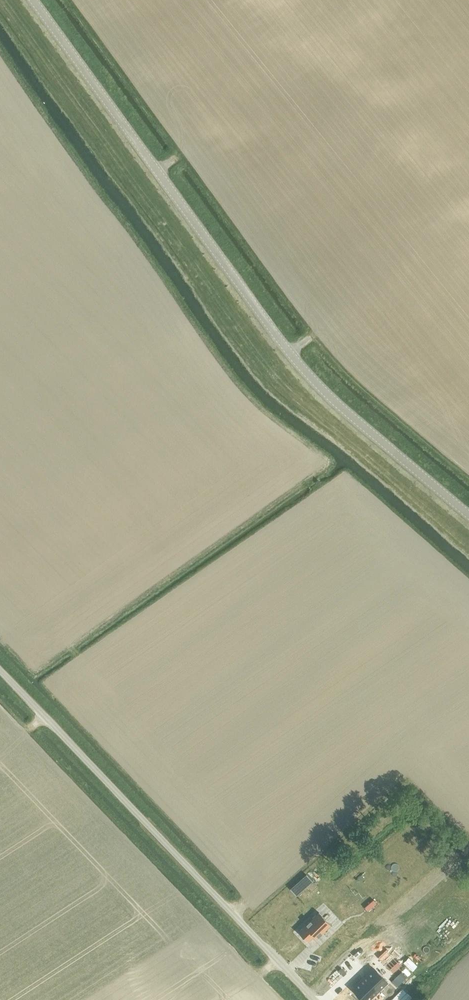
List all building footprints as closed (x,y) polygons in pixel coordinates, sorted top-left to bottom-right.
[(306,874),(290,889),(296,895),(312,881),(306,874)] [(319,912),(298,932),(307,942),(313,936),(316,938),(330,925),(319,912)] [(347,994),(353,999),(366,999),(381,986),(368,973),(347,994)]
